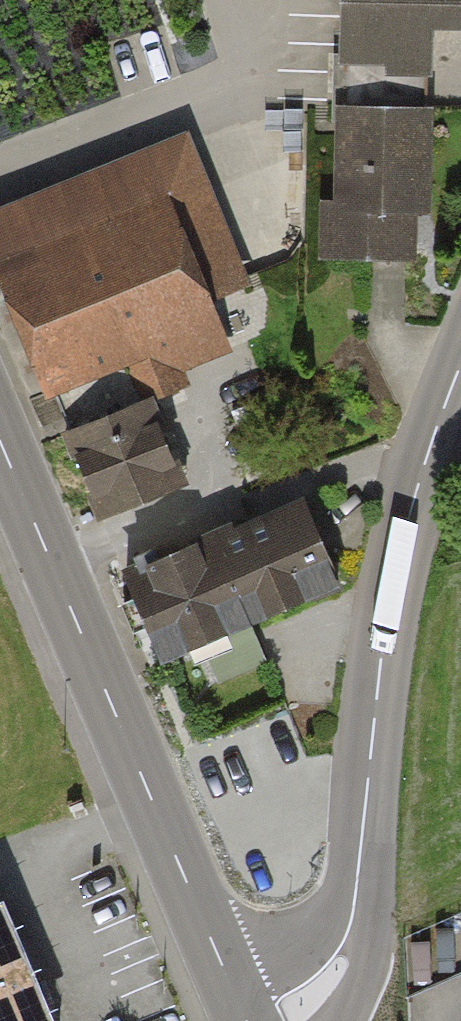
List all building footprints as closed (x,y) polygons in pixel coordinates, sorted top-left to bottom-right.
[(330,68),(430,70),(431,34),(460,34),(460,0),(331,0),(330,68)] [(428,115),(333,118),(335,201),(322,201),(324,264),(411,262),(410,208),(430,207),(428,115)] [(0,218),(0,286),(36,371),(99,345),(118,389),(232,341),(213,297),(252,280),(191,137),(0,218)] [(144,393),(57,430),(93,515),(181,478),(144,393)] [(300,497),(122,572),(156,652),(334,577),(300,497)] [(0,902),(0,1020),(63,1020),(11,898),(0,902)]
